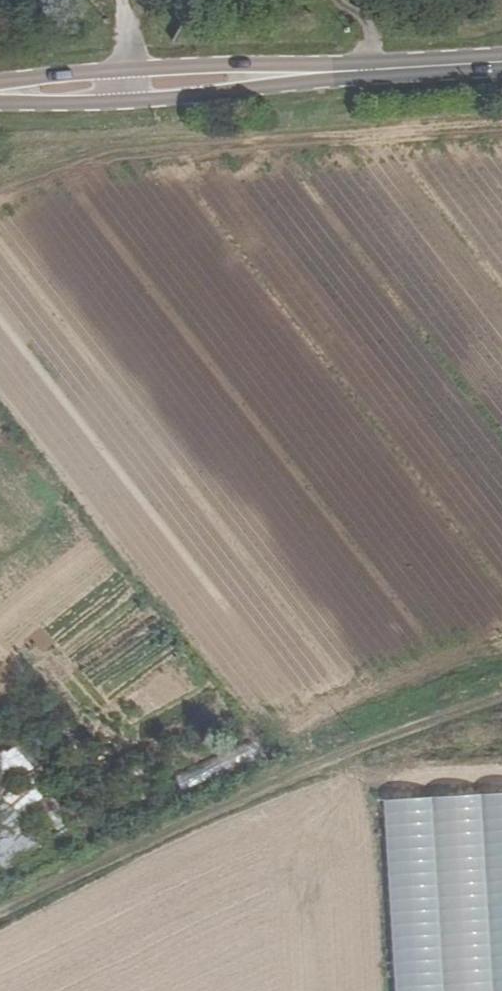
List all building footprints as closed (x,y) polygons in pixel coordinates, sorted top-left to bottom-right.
[(13,777),(35,766),(24,745),(2,757),(13,777)] [(11,791),(7,802),(39,814),(51,780),(35,774),(27,797),(11,791)] [(383,798),(395,990),(501,990),(501,791),(383,798)]
